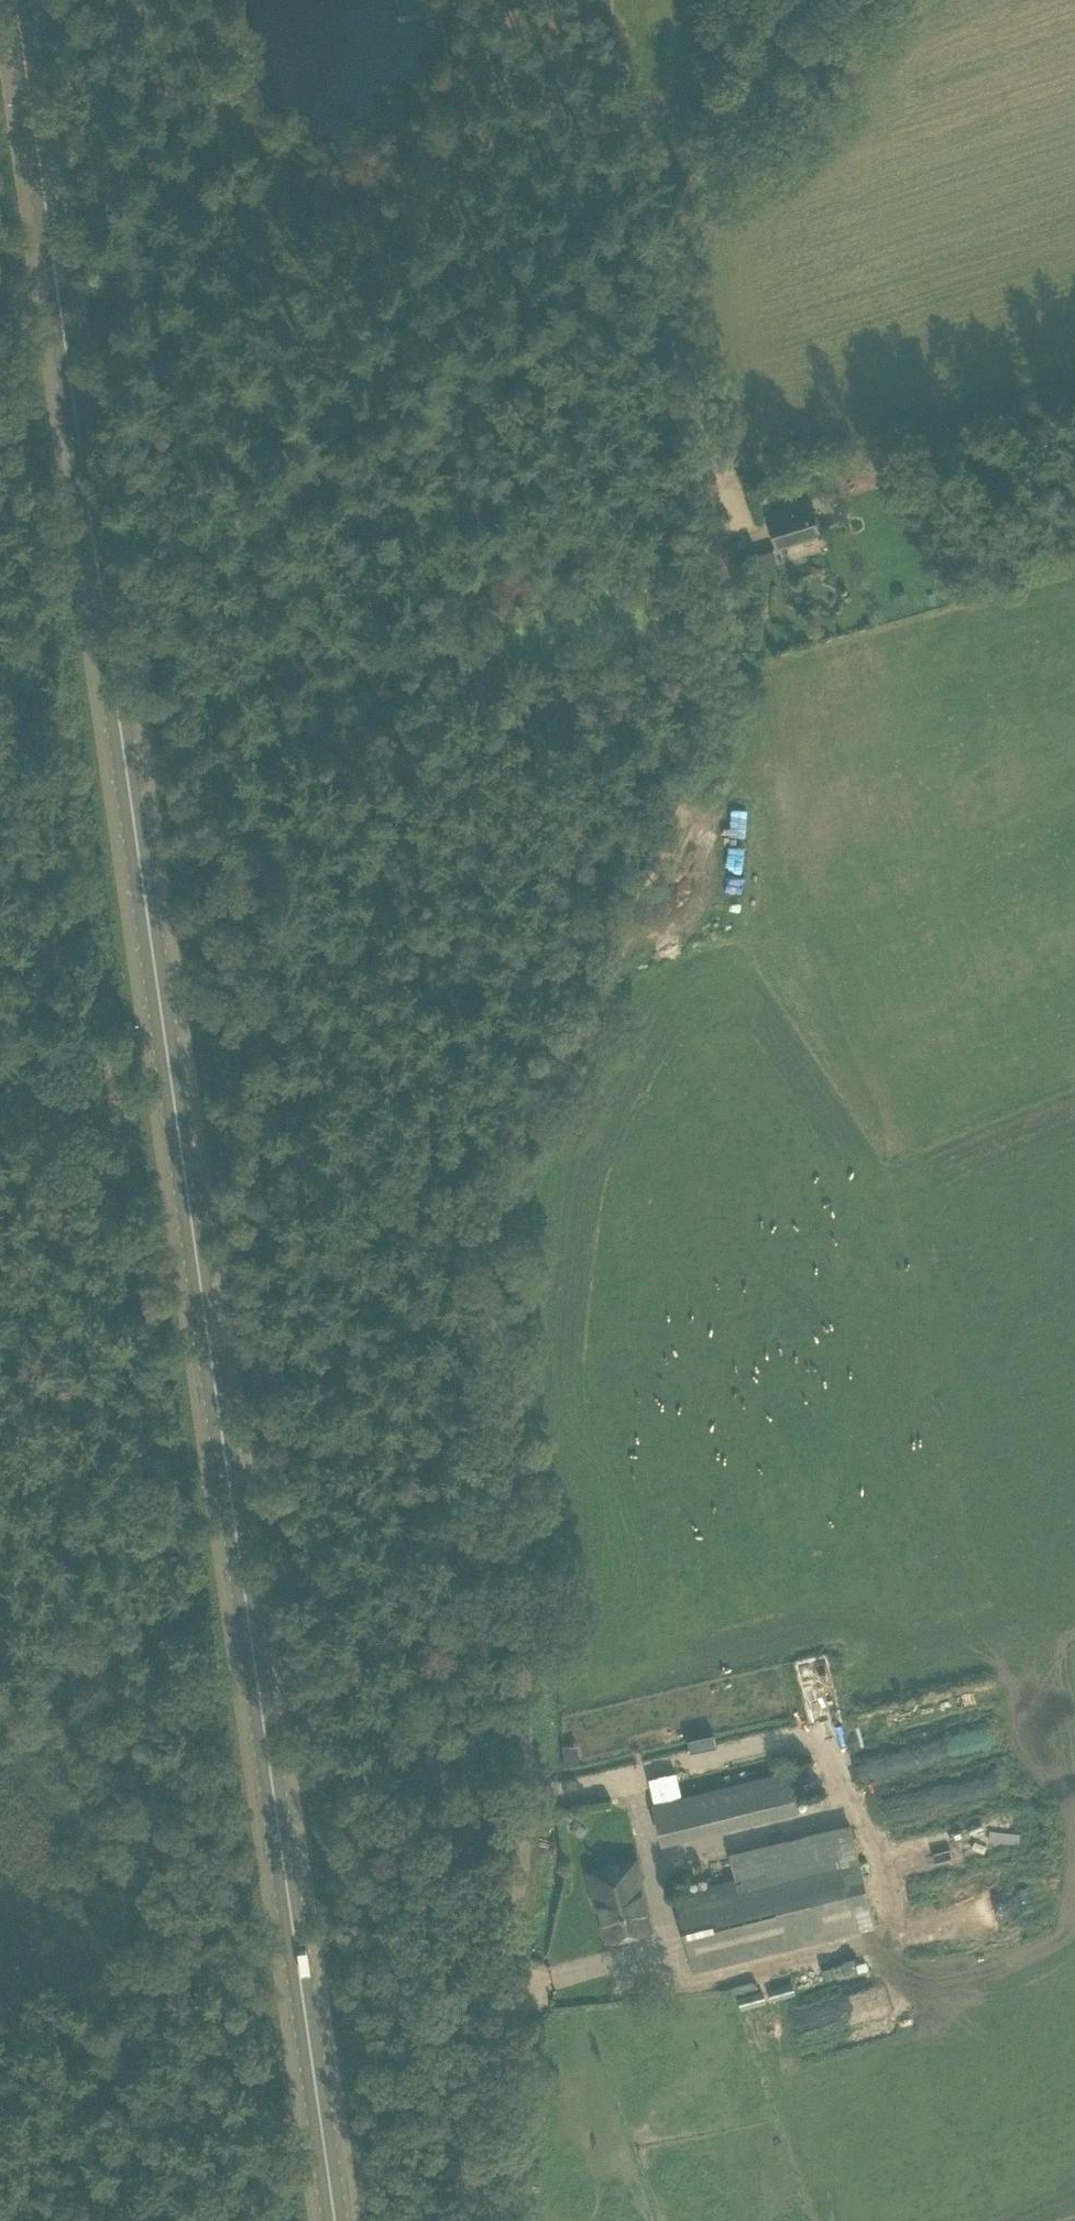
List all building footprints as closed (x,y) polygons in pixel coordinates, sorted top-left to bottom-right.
[(777,547),(819,534),(811,508),(769,521),(777,547)] [(773,1818),(772,1818),(798,1811),(795,1799),(788,1771),(652,1804),(663,1846),(773,1818)] [(694,1970),(786,1947),(803,1943),(793,1906),(816,1901),(826,1939),(859,1931),(848,1890),(839,1853),(675,1894),(694,1970)] [(637,1859),(587,1871),(592,1888),(596,1908),(600,1907),(608,1939),(637,1932),(650,1929),(637,1879),(641,1878),(637,1859)]
